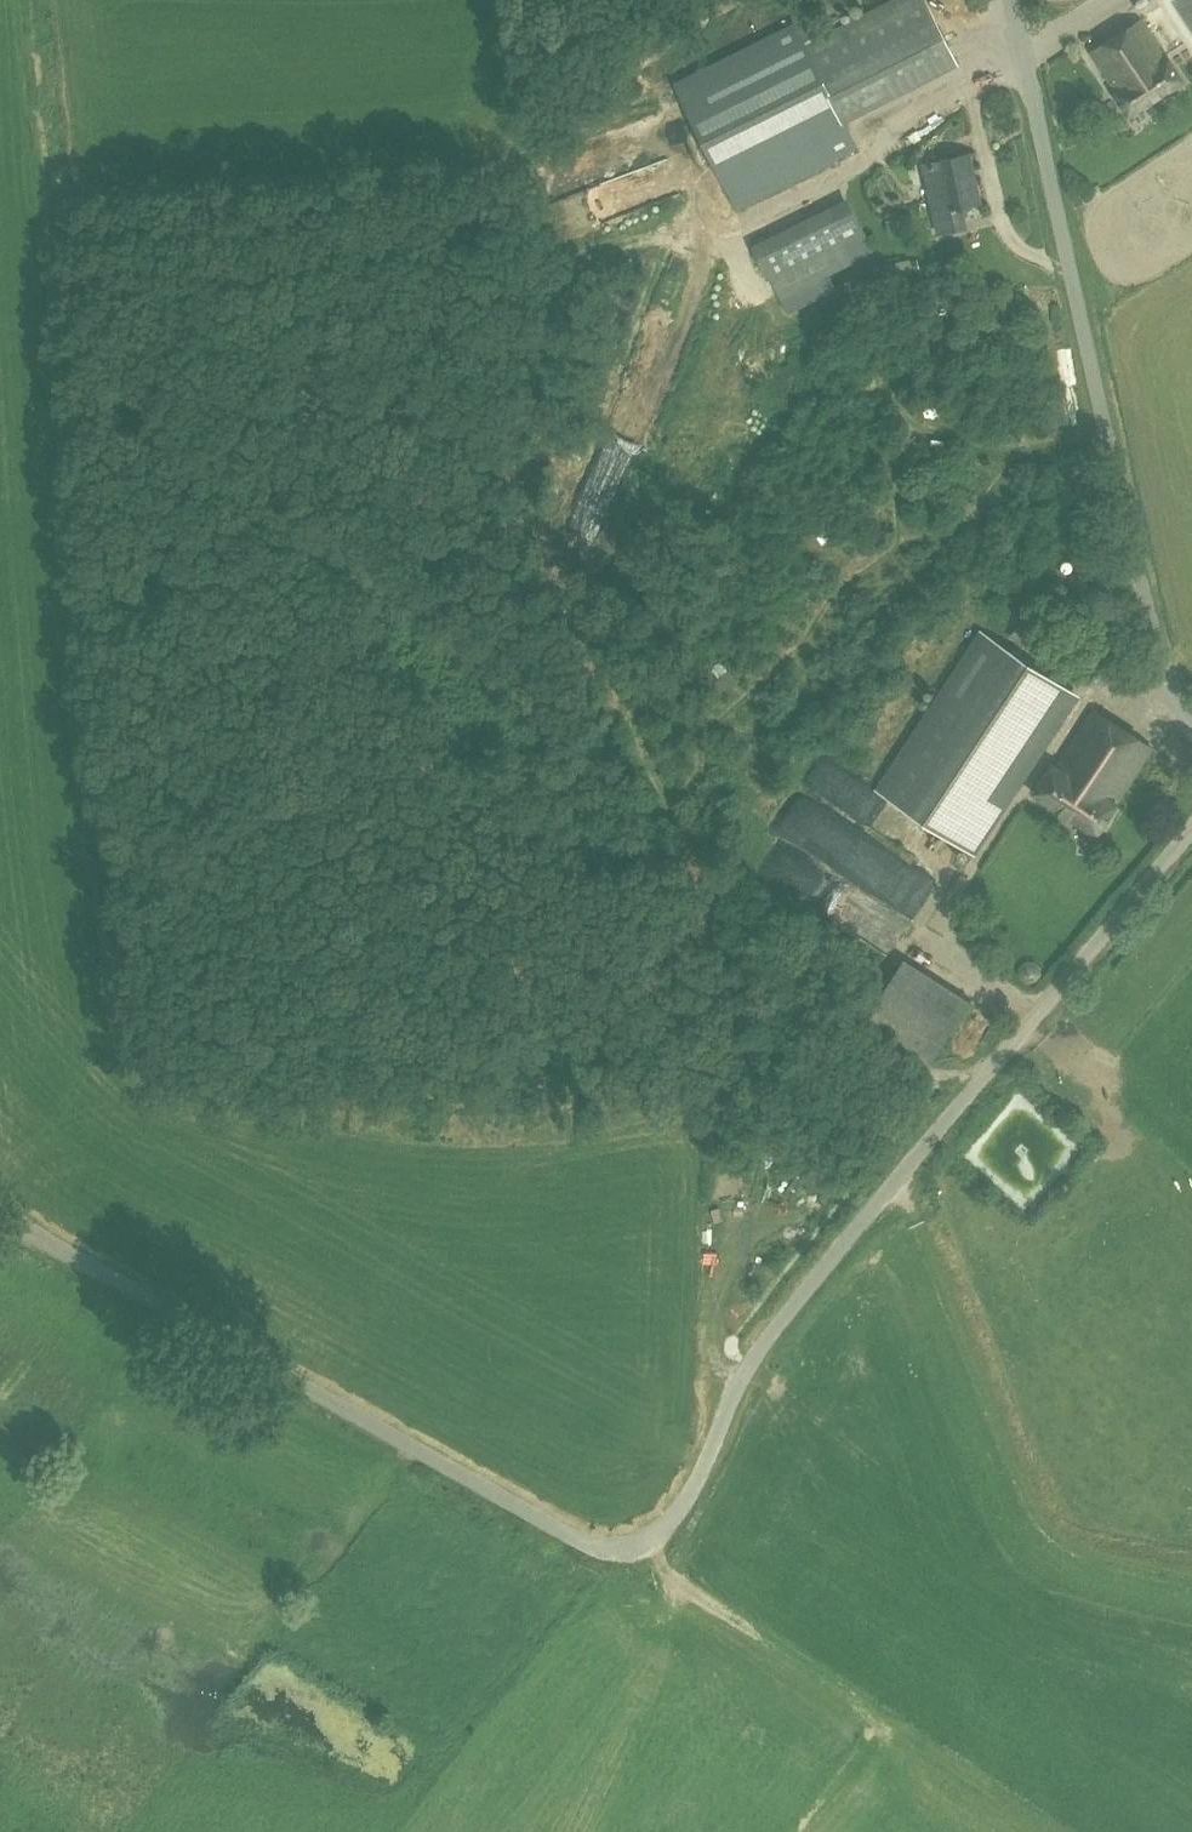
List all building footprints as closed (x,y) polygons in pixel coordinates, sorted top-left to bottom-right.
[(737,208),(857,148),(834,102),(948,45),(925,0),(893,0),(816,38),(805,15),(796,20),(800,28),(677,89),(737,208)] [(1191,29),(1191,0),(1173,0),(1191,29)] [(1114,89),(1130,115),(1184,80),(1171,61),(1169,62),(1142,21),(1094,52),(1117,87),(1114,89)] [(967,227),(962,206),(982,201),(971,152),(937,159),(938,166),(925,168),(929,188),(938,233),(967,227)] [(611,201),(626,190),(602,159),(588,170),(611,201)] [(871,255),(844,200),(755,244),(781,298),(871,255)] [(901,233),(898,218),(888,221),(891,235),(901,233)] [(639,415),(635,427),(655,433),(658,420),(639,415)] [(911,809),(975,849),(1054,728),(1078,692),(981,629),(876,788),(911,809)] [(736,696),(750,689),(739,671),(726,679),(736,696)] [(1034,792),(1097,834),(1119,803),(1116,801),(1154,745),(1098,707),(1060,764),(1054,761),(1034,792)] [(900,963),(912,948),(879,918),(866,933),(900,963)] [(864,1021),(932,1064),(972,1000),(906,957),(864,1021)]
